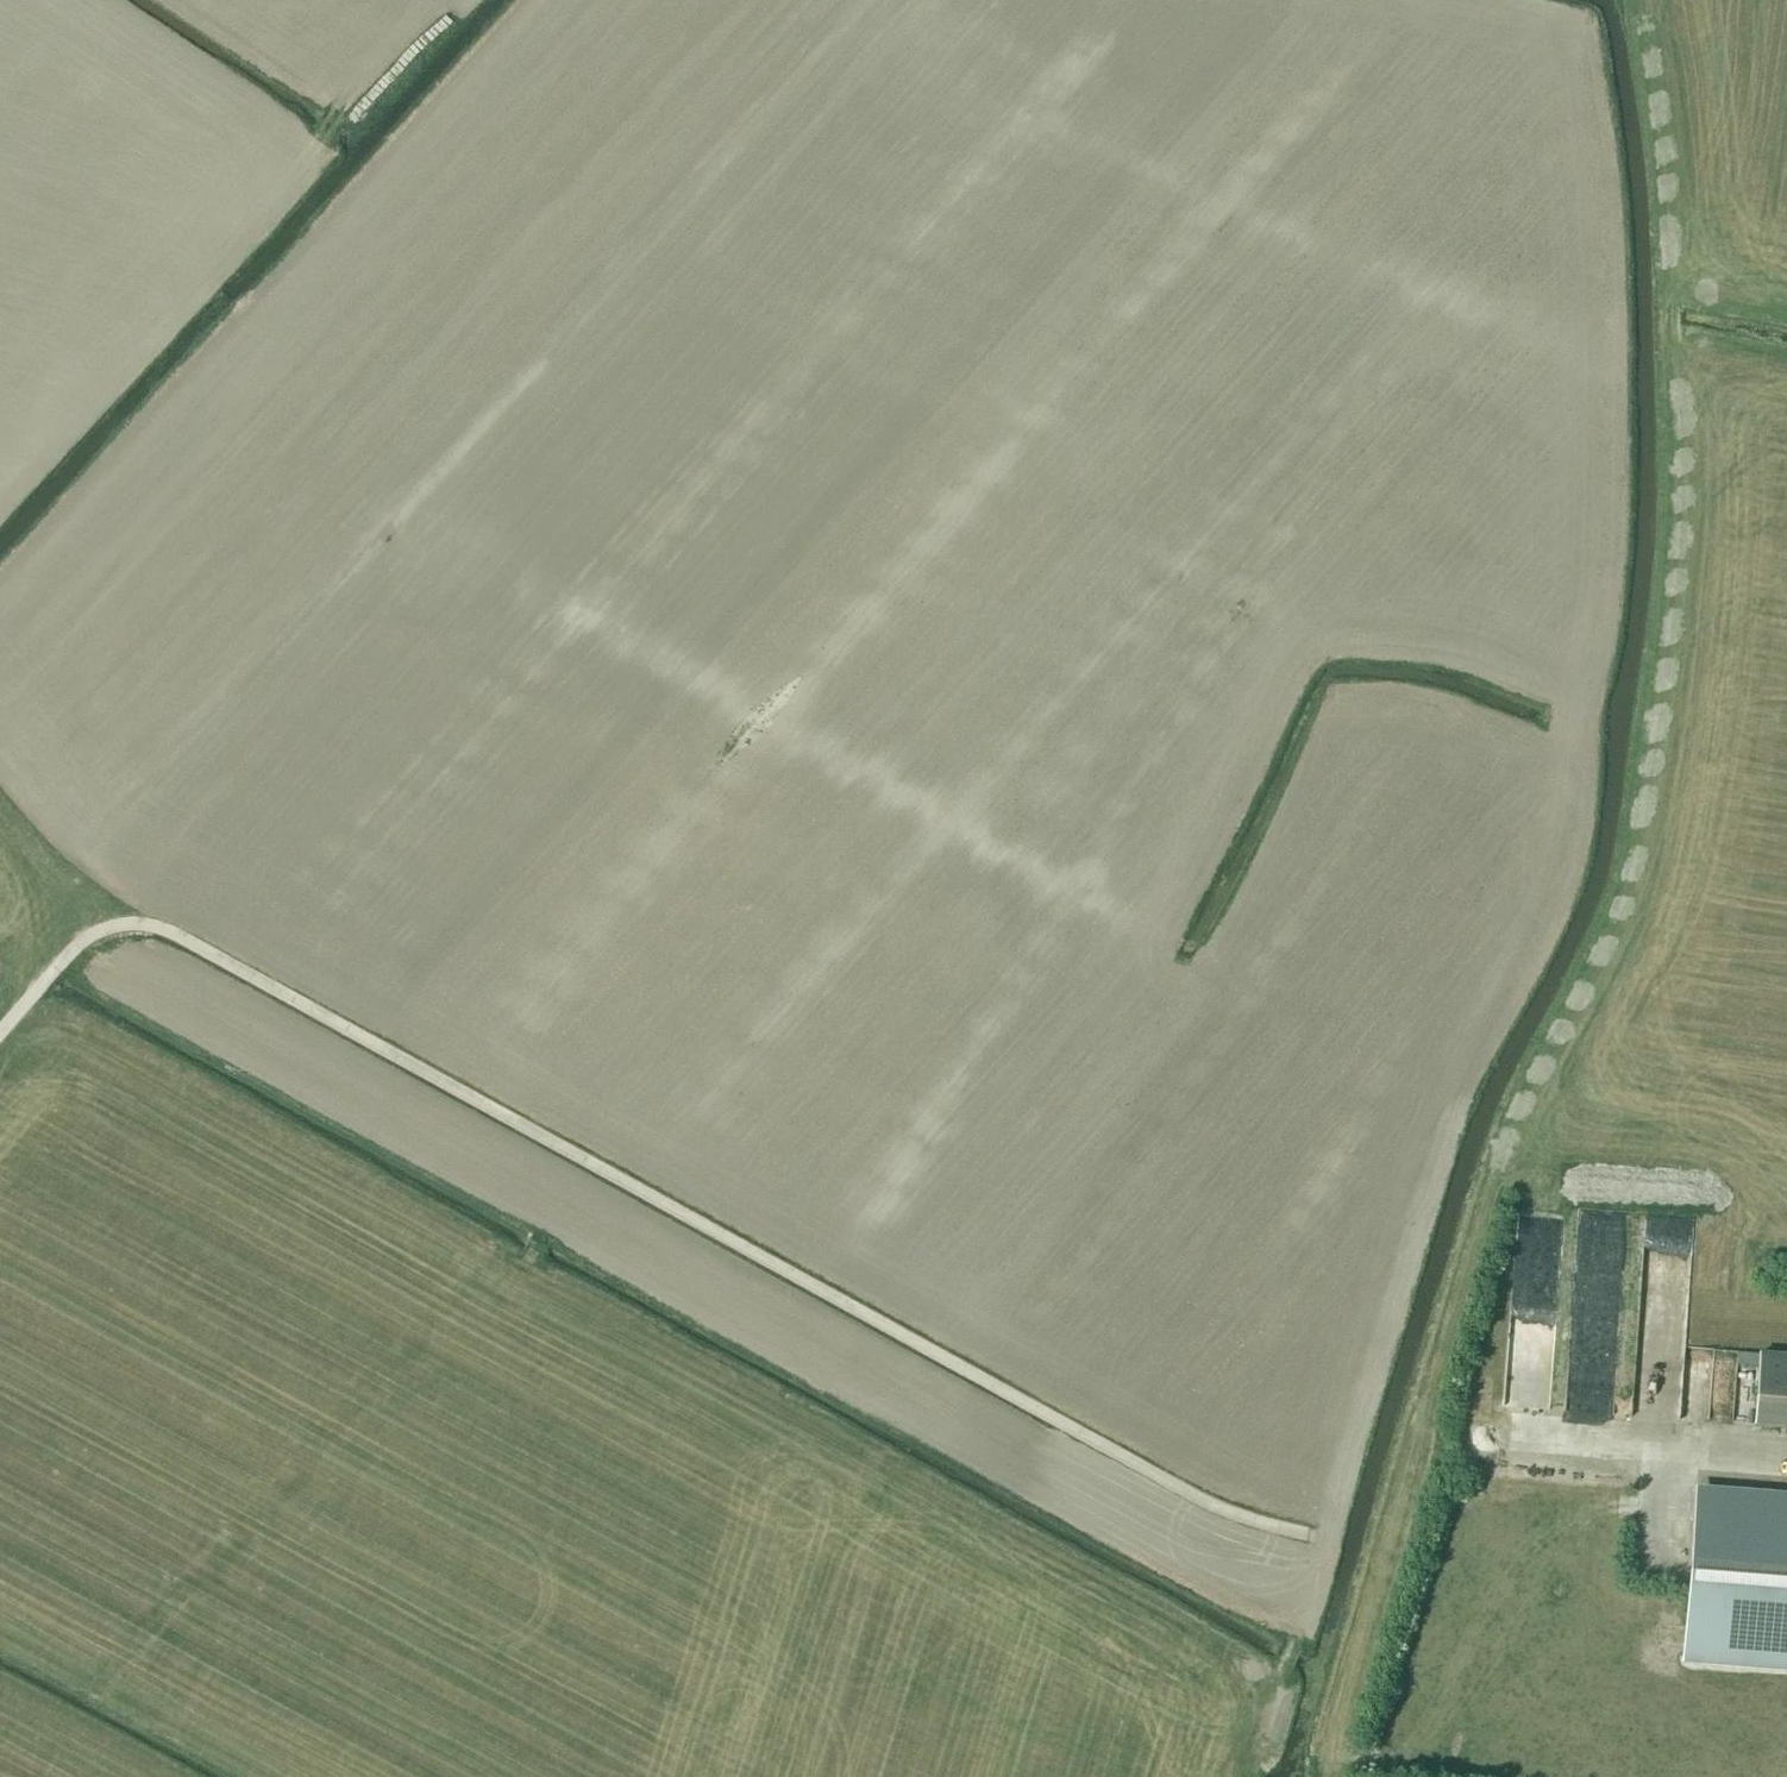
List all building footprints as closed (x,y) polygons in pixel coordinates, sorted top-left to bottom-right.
[(1755,1427),(1786,1429),(1786,1358),(1759,1356),(1755,1427)] [(1677,1657),(1786,1663),(1786,1496),(1687,1490),(1677,1657)]
